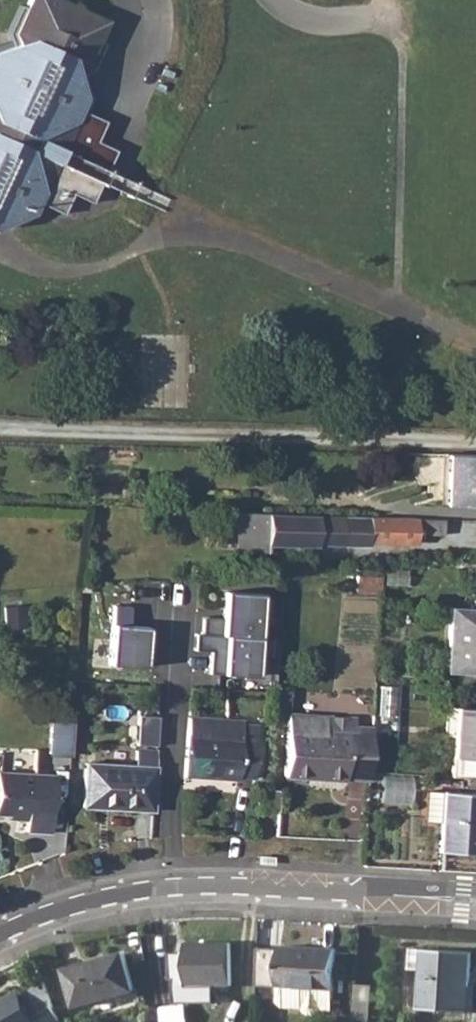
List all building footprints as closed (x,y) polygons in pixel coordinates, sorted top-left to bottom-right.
[(31,215),(36,203),(55,212),(57,206),(63,209),(69,195),(89,204),(98,184),(93,182),(98,170),(104,172),(113,151),(94,142),(100,130),(94,127),(97,121),(83,115),(89,101),(80,75),(90,72),(102,44),(97,43),(103,27),(98,25),(100,20),(56,0),(27,0),(23,9),(18,7),(5,35),(8,41),(0,44),(0,226),(31,215)] [(97,121),(94,127),(100,130),(103,124),(97,121)] [(93,182),(98,184),(149,207),(155,195),(104,172),(98,170),(93,182)] [(443,502),(443,504),(475,505),(475,454),(445,454),(445,458),(443,502)] [(338,546),(339,516),(256,514),(255,551),(285,552),(285,544),(338,546)] [(339,516),(338,546),(367,547),(367,543),(414,543),(415,535),(415,518),(352,516),(339,516)] [(415,518),(415,535),(443,535),(443,519),(415,518)] [(354,590),(379,591),(380,576),(355,576),(354,590)] [(270,596),(228,592),(225,621),(207,620),(206,634),(266,639),(270,596)] [(134,625),(135,607),(121,606),(118,665),(152,667),(153,626),(134,625)] [(445,671),(475,672),(475,609),(449,608),(445,671)] [(266,639),(206,634),(205,649),(216,650),(214,674),(263,678),(266,639)] [(97,659),(112,659),(113,636),(98,636),(97,659)] [(449,776),(475,778),(475,708),(453,706),(449,776)] [(287,715),(284,775),(343,778),(343,777),(367,778),(368,772),(370,729),(353,728),(353,719),(324,717),(287,715)] [(188,717),(184,777),(238,780),(238,778),(252,779),(254,742),(240,740),(241,721),(188,717)] [(85,753),(84,763),(153,767),(154,757),(85,753)] [(153,767),(84,763),(81,807),(151,810),(153,767)] [(8,815),(26,816),(25,822),(25,831),(50,833),(54,775),(0,772),(0,815),(8,815)] [(415,803),(416,773),(385,772),(384,802),(415,803)] [(438,851),(475,853),(475,793),(441,791),(426,790),(425,820),(439,821),(438,851)] [(230,943),(170,944),(171,991),(187,992),(187,985),(231,985),(230,943)] [(280,945),(277,986),(334,990),(336,949),(280,945)] [(425,950),(422,1008),(469,1011),(470,996),(469,993),(472,953),(425,950)] [(125,953),(66,969),(76,1004),(135,989),(125,953)] [(377,984),(361,983),(359,1018),(375,1019),(377,984)] [(0,1002),(0,1021),(61,1021),(62,1021),(46,984),(24,997),(21,991),(0,1002)]
